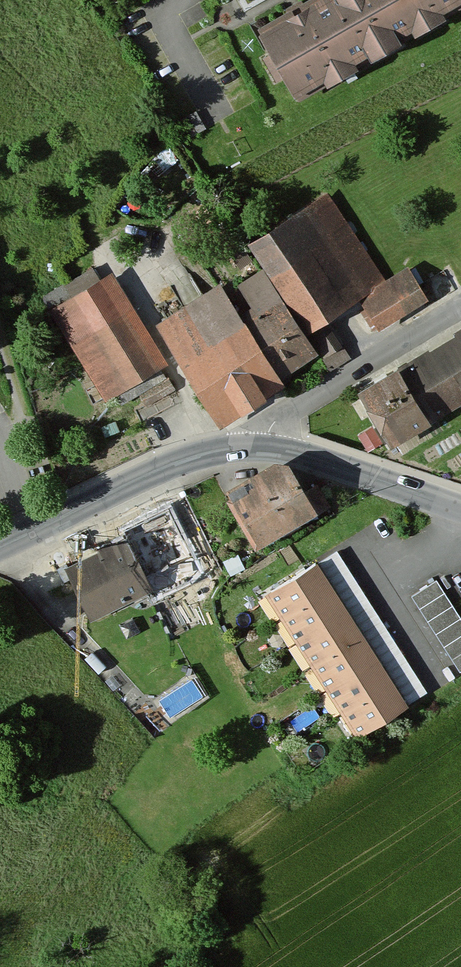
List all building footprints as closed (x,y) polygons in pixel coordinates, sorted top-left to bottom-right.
[(257,41),(295,107),(460,12),(460,0),(328,0),(257,41)] [(251,250),(264,271),(307,335),(357,306),(391,286),(331,198),(251,250)] [(50,300),(89,280),(84,271),(45,291),(50,300)] [(264,271),(228,294),(279,377),(318,353),(307,335),(264,271)] [(411,274),(391,286),(357,306),(376,339),(430,307),(411,274)] [(112,279),(51,314),(106,406),(166,372),(112,279)] [(220,281),(157,320),(220,422),(236,412),(240,419),(266,403),(263,398),(284,385),(279,377),(228,294),(220,281)] [(361,401),(394,457),(437,432),(434,427),(460,411),(460,342),(361,401)] [(275,469),(229,495),(258,546),(313,515),(288,472),(275,469)] [(111,521),(124,548),(136,575),(209,541),(188,497),(165,497),(111,521)] [(124,548),(68,573),(90,621),(145,595),(136,575),(124,548)] [(335,553),(317,564),(403,704),(421,693),(335,553)] [(317,564),(267,595),(353,734),(403,704),(317,564)] [(438,580),(414,596),(460,670),(460,616),(438,580)]
